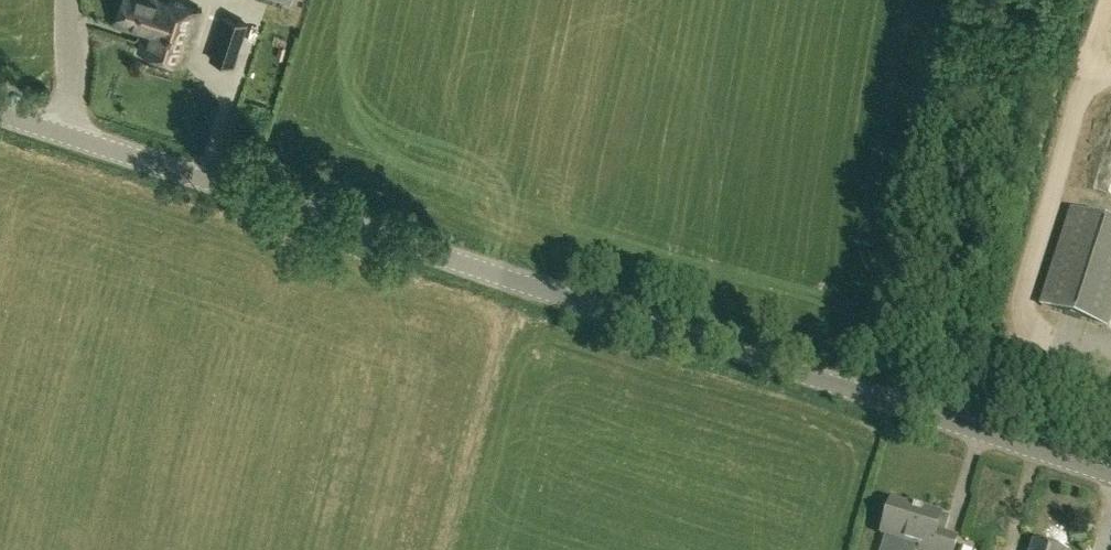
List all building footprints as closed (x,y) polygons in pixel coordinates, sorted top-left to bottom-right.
[(167,0),(121,0),(114,23),(143,32),(147,21),(160,26),(169,3),(167,0)] [(168,0),(167,0),(169,3),(160,26),(147,21),(143,32),(144,32),(138,50),(184,64),(201,11),(168,0)] [(233,67),(247,23),(223,15),(208,58),(233,67)] [(1041,308),(1106,328),(1110,313),(1110,223),(1072,211),(1041,308)] [(890,503),(880,537),(925,549),(953,549),(956,538),(935,532),(940,515),(917,509),(917,511),(890,503)]
